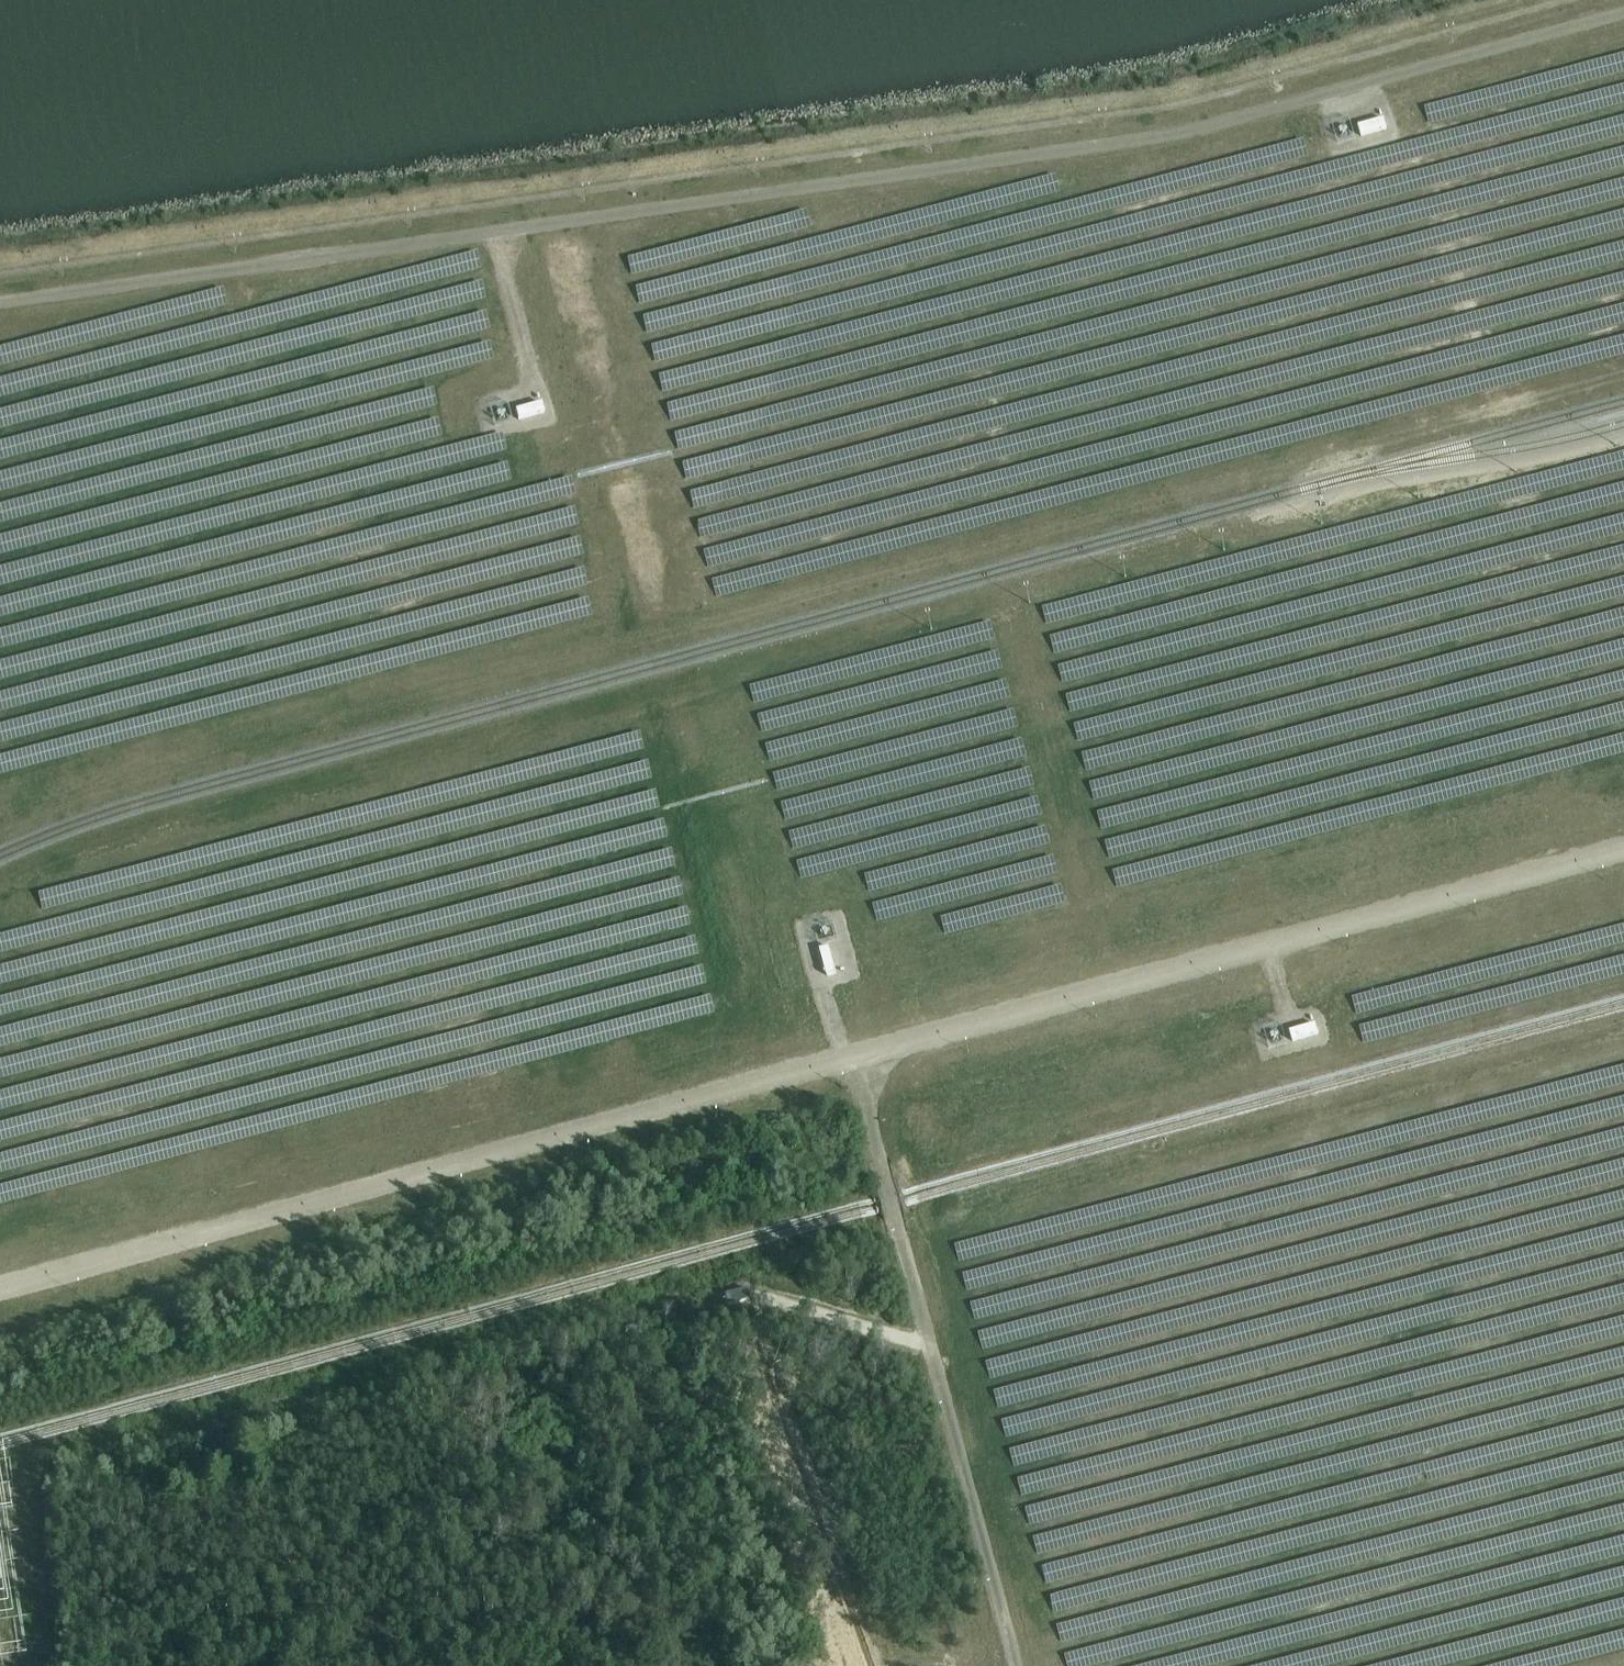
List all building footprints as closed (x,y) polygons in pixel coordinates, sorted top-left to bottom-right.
[(1384,118),(1358,125),(1361,135),(1386,127),(1384,118)] [(542,402),(516,409),(518,418),(544,411),(542,402)] [(828,947),(819,949),(826,975),(835,972),(828,947)] [(1315,1023),(1290,1030),(1293,1040),(1318,1033),(1315,1023)] [(727,1304),(748,1299),(746,1288),(724,1294),(727,1304)]
